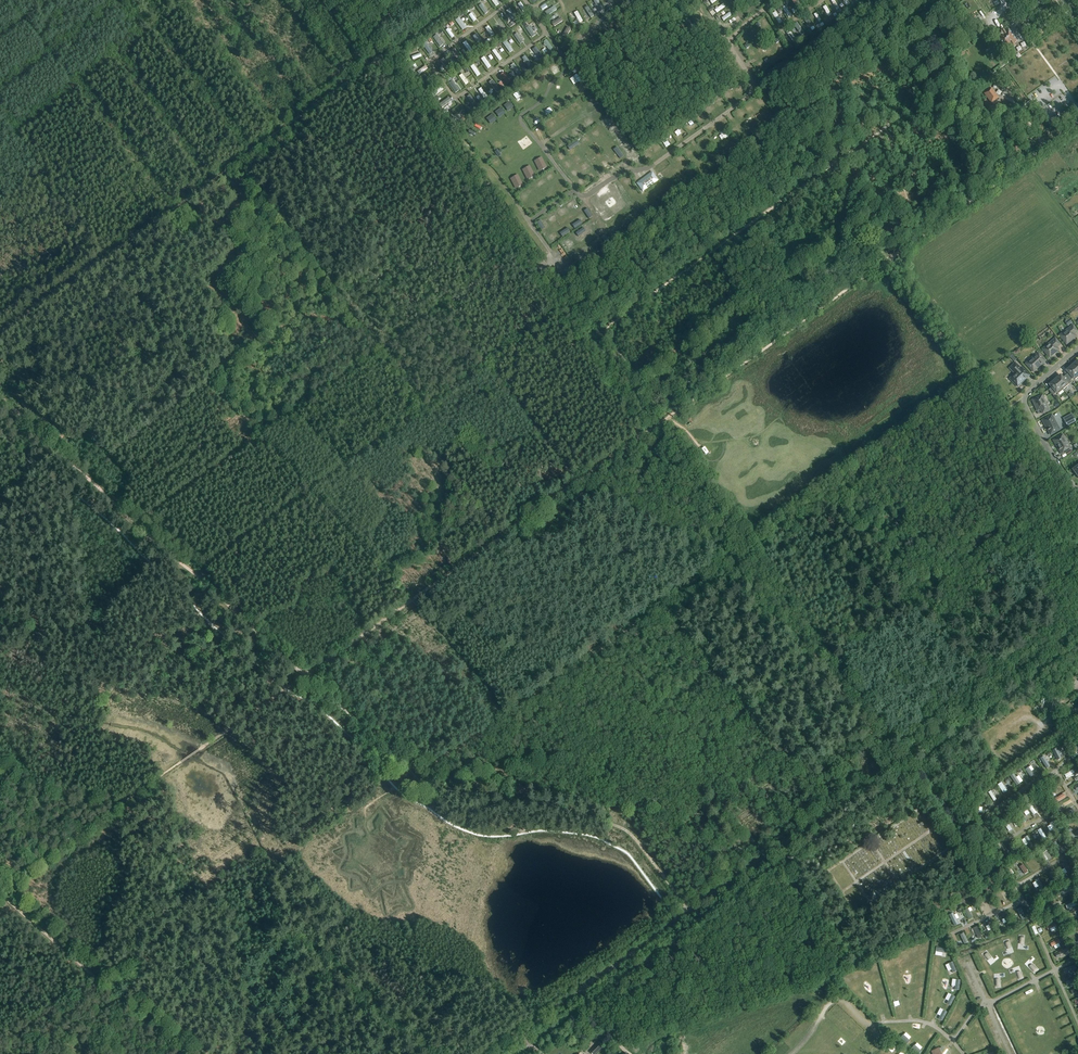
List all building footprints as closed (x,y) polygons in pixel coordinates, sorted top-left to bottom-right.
[(602,12),(606,9),(600,0),(597,0),(595,1),(602,12)] [(841,9),(837,0),(834,0),(832,1),(837,11),(841,9)] [(520,4),(524,12),(528,11),(523,2),(520,4)] [(486,14),(490,12),(483,3),(479,5),(486,14)] [(725,4),(716,10),(718,13),(727,7),(725,4)] [(556,5),(546,11),(549,16),(559,9),(556,5)] [(790,18),(793,16),(787,5),(784,7),(790,18)] [(829,17),(833,14),(828,5),(824,7),(829,17)] [(508,12),(513,19),(517,17),(512,9),(508,12)] [(581,23),(585,21),(579,11),(576,12),(581,23)] [(475,22),(478,19),(473,12),(469,15),(475,22)] [(732,12),(722,17),(724,21),(734,16),(732,12)] [(780,23),(783,21),(779,14),(775,16),(780,23)] [(553,22),(556,26),(565,20),(562,16),(553,22)] [(461,17),(456,20),(464,30),(468,27),(461,17)] [(503,28),(506,26),(501,17),(497,20),(503,28)] [(733,25),(738,22),(735,17),(730,20),(733,25)] [(983,31),(987,28),(981,19),(976,22),(983,31)] [(799,22),(795,24),(802,36),(806,34),(799,22)] [(533,37),(537,35),(531,25),(527,27),(533,37)] [(568,38),(573,29),(569,26),(563,35),(568,38)] [(450,27),(446,30),(453,38),(456,35),(450,27)] [(794,43),(798,40),(792,29),(787,32),(794,43)] [(1017,41),(1008,30),(1005,32),(1003,30),(996,35),(999,40),(998,40),(1004,48),(1005,48),(1007,51),(1012,47),(1013,48),(1016,46),(1014,43),(1017,41)] [(514,34),(521,44),(525,41),(518,31),(514,34)] [(481,46),(485,43),(478,33),(474,36),(481,46)] [(442,47),(446,44),(438,34),(434,37),(442,47)] [(553,52),(556,50),(548,39),(545,42),(553,52)] [(464,43),(470,52),(474,50),(468,40),(464,43)] [(508,40),(504,42),(510,53),(514,51),(508,40)] [(424,45),(431,54),(435,51),(428,42),(424,45)] [(538,46),(534,49),(541,60),(545,57),(538,46)] [(459,60),(462,58),(456,48),(453,50),(459,60)] [(496,48),(493,50),(500,61),(504,59),(496,48)] [(523,58),(531,68),(535,65),(527,55),(523,58)] [(490,69),(493,66),(485,56),(482,59),(490,69)] [(450,71),(454,68),(446,57),(442,60),(450,71)] [(516,63),(512,66),(519,76),(523,73),(516,63)] [(475,64),(471,66),(478,76),(482,74),(475,64)] [(551,66),(556,74),(560,71),(556,64),(551,66)] [(427,65),(418,72),(420,75),(429,68),(427,65)] [(506,71),(501,74),(509,84),(513,81),(506,71)] [(467,85),(470,82),(463,73),(460,76),(467,85)] [(454,79),(450,82),(457,93),(461,90),(454,79)] [(490,82),(499,93),(502,90),(494,79),(490,82)] [(579,86),(582,91),(589,87),(586,82),(579,86)] [(435,95),(445,89),(442,86),(433,92),(435,95)] [(485,99),(489,96),(483,87),(479,89),(485,99)] [(984,94),(991,104),(999,98),(992,88),(984,94)] [(567,93),(570,101),(575,98),(572,91),(567,93)] [(472,94),(469,96),(475,106),(478,104),(472,94)] [(441,108),(453,102),(451,97),(439,103),(441,108)] [(558,108),(563,105),(559,98),(554,101),(558,108)] [(591,102),(595,106),(600,102),(596,98),(591,102)] [(506,106),(509,111),(516,106),(512,101),(506,106)] [(500,117),(507,113),(503,107),(496,112),(500,117)] [(461,113),(454,120),(456,122),(463,116),(461,113)] [(539,113),(535,117),(539,124),(544,121),(539,113)] [(488,118),(492,124),(498,120),(494,114),(488,118)] [(583,133),(579,128),(578,128),(577,126),(573,129),(578,137),(583,133)] [(536,160),(541,171),(549,167),(544,156),(536,160)] [(529,179),(537,176),(532,165),(524,169),(529,179)] [(643,192),(659,180),(652,172),(637,184),(643,192)] [(517,189),(525,184),(520,174),(512,178),(517,189)] [(639,214),(633,217),(635,222),(641,219),(639,214)] [(628,227),(633,224),(629,217),(624,220),(628,227)] [(612,228),(617,236),(623,231),(619,224),(612,228)] [(610,231),(605,234),(609,241),(615,238),(610,231)] [(602,239),(596,243),(599,249),(606,245),(602,239)] [(1070,342),(1072,340),(1076,337),(1074,334),(1077,332),(1073,326),(1060,336),(1066,344),(1070,341),(1070,342)] [(1053,355),(1055,353),(1058,350),(1056,347),(1060,345),(1055,339),(1043,349),(1049,357),(1053,354),(1053,355)] [(1045,361),(1038,353),(1034,357),(1034,356),(1031,359),(1026,364),(1033,372),(1037,369),(1039,368),(1038,367),(1045,361)] [(1021,384),(1023,382),(1022,382),(1029,375),(1015,362),(1008,368),(1014,374),(1011,377),(1012,378),(1010,379),(1017,387),(1021,383),(1021,384)] [(1077,377),(1077,373),(1072,366),(1067,371),(1069,373),(1066,376),(1070,381),(1073,379),(1075,380),(1077,377)] [(1071,383),(1070,381),(1066,376),(1063,378),(1060,376),(1055,381),(1063,390),(1071,383)] [(1058,394),(1063,390),(1055,381),(1053,382),(1050,384),(1050,385),(1052,388),(1049,390),(1053,396),(1056,393),(1058,394)] [(1049,410),(1042,396),(1033,400),(1035,405),(1034,405),(1035,407),(1036,407),(1038,411),(1040,410),(1042,413),(1049,410)] [(1059,430),(1052,416),(1043,421),(1045,425),(1044,425),(1045,427),(1046,427),(1050,435),(1059,430)] [(1073,417),(1063,422),(1066,427),(1075,422),(1073,417)] [(1071,449),(1062,435),(1054,441),(1056,444),(1055,445),(1056,447),(1057,447),(1062,454),(1071,449)] [(1057,748),(1054,750),(1059,760),(1063,758),(1057,748)] [(1047,766),(1051,764),(1046,756),(1042,758),(1047,766)] [(1026,769),(1032,775),(1035,772),(1029,766),(1026,769)] [(1068,778),(1077,773),(1075,769),(1066,774),(1068,778)] [(1019,786),(1023,783),(1018,774),(1013,776),(1019,786)] [(1055,799),(1058,803),(1068,797),(1066,792),(1055,799)] [(1023,824),(1026,822),(1022,815),(1026,813),(1023,809),(1016,814),(1023,824)] [(1076,813),(1074,809),(1066,814),(1068,818),(1076,813)] [(1034,836),(1037,842),(1047,837),(1043,828),(1036,831),(1037,834),(1034,836)] [(1026,851),(1034,846),(1027,836),(1024,838),(1028,844),(1024,847),(1026,851)] [(1058,853),(1061,851),(1055,841),(1052,844),(1058,853)] [(1011,846),(1015,854),(1019,852),(1016,844),(1011,846)] [(1031,871),(1034,868),(1030,862),(1034,860),(1031,856),(1024,861),(1031,871)] [(1026,875),(1030,872),(1023,860),(1019,863),(1026,875)] [(1067,861),(1063,864),(1070,874),(1074,871),(1067,861)] [(1056,882),(1060,879),(1054,870),(1050,873),(1056,882)] [(1037,888),(1040,886),(1042,890),(1046,888),(1041,878),(1034,882),(1037,888)] [(1072,886),(1062,891),(1063,895),(1074,890),(1072,886)] [(1077,905),(1077,902),(1077,901),(1067,905),(1068,909),(1077,905)] [(964,908),(970,920),(975,918),(968,906),(964,908)] [(1023,919),(1027,917),(1023,906),(1019,908),(1023,919)] [(979,908),(973,911),(976,917),(982,914),(979,908)] [(956,926),(961,924),(955,912),(951,915),(956,926)] [(1007,925),(1013,922),(1008,912),(1002,915),(1007,925)] [(992,921),(988,923),(992,933),(997,931),(992,921)] [(1049,930),(1051,929),(1052,931),(1058,929),(1056,926),(1058,925),(1057,922),(1048,925),(1049,930)] [(1036,925),(1034,926),(1036,934),(1043,932),(1042,927),(1038,928),(1036,925)] [(961,934),(965,944),(970,942),(966,933),(961,934)] [(1000,942),(1003,950),(1009,948),(1006,940),(1000,942)] [(1028,945),(1030,950),(1037,947),(1035,942),(1028,945)] [(984,957),(987,954),(982,948),(979,952),(984,957)] [(1070,954),(1067,948),(1058,952),(1059,952),(1055,954),(1057,958),(1060,957),(1061,958),(1070,954)] [(951,963),(955,973),(959,971),(955,961),(951,963)] [(1044,961),(1036,965),(1039,969),(1046,965),(1044,961)] [(1065,970),(1067,975),(1075,970),(1073,966),(1065,970)] [(996,974),(994,969),(987,971),(988,977),(996,974)] [(990,981),(993,986),(999,983),(997,978),(990,981)] [(1007,989),(1011,987),(1008,979),(1003,981),(1007,989)] [(1029,991),(1033,997),(1038,994),(1034,988),(1029,991)] [(953,994),(948,1003),(953,1006),(958,997),(953,994)] [(1062,997),(1053,1000),(1055,1006),(1064,1003),(1062,997)] [(1018,998),(1012,1000),(1014,1006),(1020,1003),(1018,998)] [(1002,1004),(1005,1009),(1011,1006),(1008,1001),(1002,1004)] [(940,1018),(944,1020),(950,1011),(945,1009),(940,1018)] [(1068,1029),(1070,1035),(1076,1032),(1074,1026),(1068,1029)] [(908,1043),(913,1037),(907,1031),(902,1037),(908,1043)] [(919,1053),(925,1047),(919,1041),(913,1048),(919,1053)] [(597,1053),(603,1047),(599,1042),(592,1048),(597,1053)] [(890,1048),(894,1052),(898,1047),(895,1043),(890,1048)]
